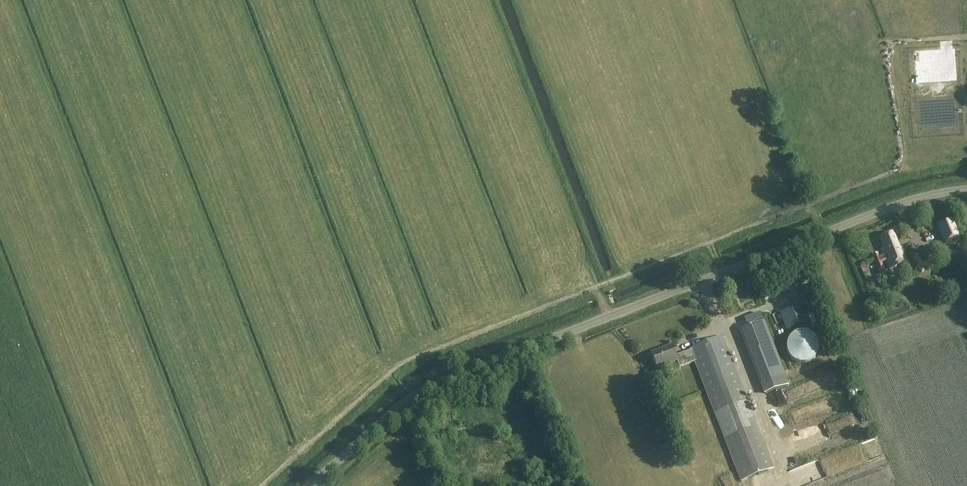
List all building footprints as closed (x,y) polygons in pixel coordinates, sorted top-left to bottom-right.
[(960,242),(951,220),(938,225),(944,241),(940,243),(943,250),(956,245),(956,243),(960,242)] [(889,269),(908,261),(902,247),(900,248),(893,232),(880,238),(884,248),(881,249),(889,269)] [(885,269),(878,253),(872,256),(878,271),(885,269)] [(895,303),(897,312),(904,311),(902,301),(895,303)] [(763,384),(785,375),(764,320),(741,329),(763,384)] [(788,349),(789,354),(791,359),(795,362),(800,364),(805,364),(810,363),(815,360),(818,355),(819,350),(819,345),(816,340),(813,336),(808,334),(802,333),(796,335),(792,338),(789,343),(788,349)] [(680,367),(695,361),(740,481),(773,468),(722,336),(690,349),(691,350),(676,356),(672,345),(651,353),(657,369),(677,361),(680,367)] [(829,382),(837,378),(835,374),(827,378),(829,382)] [(791,436),(796,448),(806,444),(801,432),(791,436)] [(808,463),(802,465),(806,482),(812,481),(808,463)]
